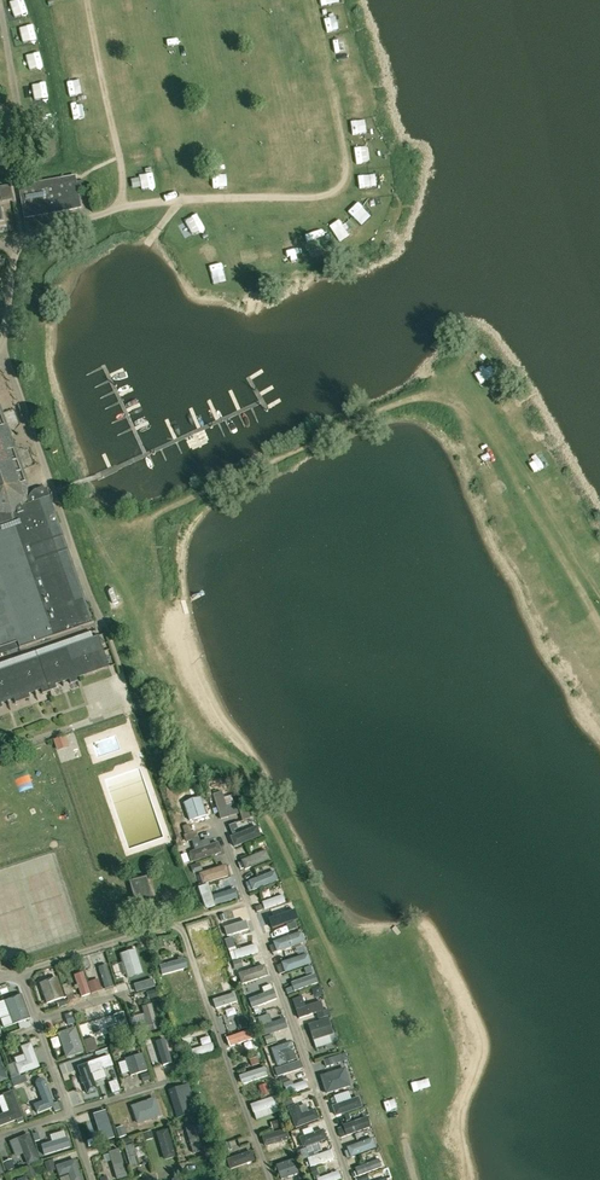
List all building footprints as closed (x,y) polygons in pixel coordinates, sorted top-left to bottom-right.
[(338,13),(324,14),(325,30),(339,29),(338,13)] [(128,26),(114,27),(115,43),(129,41),(128,26)] [(67,62),(80,60),(78,46),(64,48),(67,62)] [(48,73),(42,74),(46,93),(53,91),(48,73)] [(86,91),(84,77),(71,78),(72,92),(86,91)] [(342,88),(345,101),(358,97),(354,84),(342,88)] [(138,111),(137,106),(144,104),(139,86),(125,89),(131,113),(138,111)] [(52,131),(58,131),(56,110),(42,111),(44,128),(52,127),(52,131)] [(372,148),(358,150),(361,163),(375,161),(372,148)] [(221,154),(221,164),(236,163),(236,154),(221,154)] [(379,185),(387,184),(384,166),(376,167),(379,185)] [(364,186),(377,184),(376,167),(362,168),(364,186)] [(143,173),(145,189),(159,188),(157,171),(143,173)] [(18,187),(24,220),(81,209),(78,191),(85,189),(83,181),(77,182),(76,177),(18,187)] [(378,203),(377,190),(364,190),(365,203),(378,203)] [(368,223),(372,213),(360,208),(356,219),(368,223)] [(343,229),(357,239),(364,230),(350,220),(343,229)] [(205,221),(188,232),(196,245),(214,235),(205,221)] [(216,287),(225,286),(224,267),(216,267),(216,287)] [(473,376),(481,386),(495,374),(486,364),(473,376)] [(17,643),(19,649),(94,623),(48,492),(47,491),(47,490),(46,490),(45,489),(44,489),(43,489),(42,489),(41,489),(40,489),(35,490),(34,491),(33,492),(32,492),(31,493),(30,494),(30,495),(29,496),(29,497),(28,498),(28,499),(28,501),(28,502),(28,503),(28,504),(21,507),(20,504),(21,503),(21,502),(22,502),(23,500),(23,499),(24,498),(24,496),(24,494),(24,493),(24,491),(24,489),(24,488),(24,486),(24,484),(23,483),(23,481),(0,421),(0,649),(17,643)] [(478,442),(490,438),(485,426),(474,430),(478,442)] [(530,450),(535,448),(531,437),(525,439),(530,450)] [(519,445),(526,455),(531,452),(524,442),(519,445)] [(486,449),(491,462),(502,458),(497,445),(486,449)] [(69,646),(80,678),(104,669),(101,661),(106,659),(101,644),(96,646),(93,638),(69,646)] [(78,682),(66,647),(0,670),(0,709),(3,708),(1,704),(14,699),(15,704),(30,698),(29,694),(41,690),(43,694),(57,689),(55,685),(69,680),(70,684),(78,682)] [(68,746),(65,736),(54,740),(57,750),(68,746)] [(236,805),(227,808),(222,792),(214,795),(222,820),(230,817),(239,814),(236,805)] [(200,798),(184,803),(190,821),(206,816),(203,806),(209,804),(207,797),(201,799),(200,798)] [(243,821),(252,818),(249,810),(240,813),(243,821)] [(235,834),(234,831),(238,830),(236,825),(229,828),(232,835),(235,834)] [(260,837),(256,827),(230,837),(234,847),(260,837)] [(221,853),(218,844),(217,840),(215,841),(214,838),(200,843),(198,840),(197,840),(195,833),(184,837),(187,844),(192,842),(193,845),(195,851),(190,853),(191,854),(189,854),(191,862),(193,861),(193,862),(221,853)] [(243,857),(253,853),(250,845),(240,849),(243,857)] [(266,851),(242,861),(245,870),(270,859),(266,851)] [(200,874),(203,885),(229,877),(225,866),(200,874)] [(278,881),(274,872),(249,883),(253,892),(278,881)] [(130,882),(137,906),(153,901),(146,877),(130,882)] [(234,890),(213,897),(216,906),(237,900),(234,890)] [(285,903),(282,895),(262,903),(265,910),(285,903)] [(292,922),(289,913),(269,921),(272,929),(292,922)] [(224,929),(227,937),(250,929),(247,921),(224,929)] [(215,958),(222,956),(215,932),(208,934),(215,958)] [(274,945),(270,946),(272,953),(276,952),(277,952),(277,953),(304,943),(300,933),(273,943),(274,944),(274,945)] [(229,949),(230,953),(232,961),(258,952),(255,945),(236,951),(235,947),(229,949)] [(122,973),(127,972),(129,978),(146,973),(139,950),(122,955),(125,965),(120,967),(122,973)] [(311,964),(307,955),(282,964),(277,966),(280,975),(285,973),(311,964)] [(162,976),(187,969),(185,959),(159,966),(162,976)] [(106,989),(113,987),(107,965),(99,968),(106,989)] [(264,966),(239,974),(242,984),(267,976),(264,966)] [(209,973),(212,983),(227,978),(223,968),(209,973)] [(82,998),(90,995),(83,973),(75,976),(82,998)] [(313,975),(291,983),(294,992),(317,983),(313,975)] [(57,979),(40,984),(47,1004),(64,998),(57,979)] [(145,984),(147,991),(154,989),(155,989),(153,980),(144,983),(145,984)] [(273,990),(272,991),(270,985),(262,988),(264,994),(249,1000),(252,1009),(277,999),(273,990)] [(315,997),(323,994),(320,985),(312,988),(315,997)] [(156,990),(149,992),(151,1000),(158,998),(156,990)] [(234,994),(213,1001),(216,1009),(237,1003),(234,994)] [(13,1024),(29,1018),(21,996),(5,1002),(0,1004),(0,1017),(4,1027),(13,1024)] [(305,1007),(302,998),(294,1000),(300,1018),(323,1011),(320,1002),(305,1007)] [(152,1006),(143,1009),(147,1022),(135,1026),(138,1036),(159,1030),(152,1006)] [(118,1026),(122,1040),(131,1038),(123,1014),(115,1016),(118,1026)] [(335,1043),(333,1035),(328,1019),(308,1025),(313,1041),(316,1049),(335,1043)] [(264,1036),(287,1029),(284,1020),(261,1028),(264,1036)] [(84,1053),(75,1029),(59,1035),(68,1059),(84,1053)] [(227,1039),(230,1047),(253,1039),(250,1030),(227,1039)] [(95,1051),(91,1038),(85,1040),(89,1053),(95,1051)] [(164,1067),(172,1064),(165,1040),(157,1042),(164,1067)] [(39,1069),(30,1044),(21,1048),(26,1061),(17,1064),(21,1075),(23,1075),(30,1072),(39,1069)] [(189,1051),(191,1058),(214,1052),(212,1044),(189,1051)] [(296,1060),(290,1044),(273,1050),(278,1066),(296,1060)] [(126,1060),(131,1076),(146,1071),(141,1055),(126,1060)] [(88,1064),(78,1067),(88,1094),(98,1091),(88,1064)] [(19,1075),(16,1068),(10,1070),(12,1077),(19,1075)] [(265,1068),(241,1076),(243,1084),(268,1076),(265,1068)] [(349,1086),(344,1069),(321,1077),(326,1094),(349,1086)] [(223,1071),(203,1078),(205,1085),(225,1078),(223,1071)] [(150,1080),(148,1073),(141,1075),(143,1082),(150,1080)] [(28,1082),(25,1075),(11,1080),(14,1087),(28,1082)] [(53,1108),(55,1112),(56,1112),(61,1110),(58,1102),(54,1104),(54,1103),(45,1081),(41,1079),(37,1080),(35,1084),(43,1102),(34,1105),(37,1115),(53,1108)] [(305,1082),(294,1086),(293,1081),(288,1083),(284,1085),(285,1090),(286,1090),(288,1096),(308,1089),(305,1082)] [(180,1120),(198,1113),(189,1087),(171,1093),(180,1120)] [(0,1116),(0,1126),(22,1118),(12,1093),(3,1096),(9,1112),(0,1116)] [(251,1104),(254,1113),(279,1105),(276,1096),(251,1104)] [(337,1117),(362,1108),(358,1097),(333,1107),(337,1117)] [(233,1098),(211,1105),(213,1113),(236,1106),(233,1098)] [(160,1116),(154,1100),(132,1107),(138,1123),(160,1116)] [(296,1128),(318,1119),(315,1110),(309,1112),(306,1105),(298,1108),(297,1105),(288,1108),(296,1128)] [(104,1142),(114,1138),(105,1111),(95,1115),(104,1142)] [(344,1127),(347,1137),(370,1129),(366,1118),(344,1126),(344,1127)] [(219,1134),(222,1142),(246,1135),(243,1126),(219,1134)] [(202,1151),(195,1127),(186,1130),(193,1153),(202,1151)] [(157,1134),(166,1160),(175,1157),(167,1131),(157,1134)] [(289,1141),(286,1131),(263,1138),(266,1149),(289,1141)] [(323,1131),(317,1133),(300,1139),(303,1148),(326,1140),(323,1131)] [(27,1136),(17,1140),(9,1143),(16,1159),(24,1155),(28,1166),(38,1162),(27,1136)] [(131,1138),(121,1140),(122,1146),(133,1143),(131,1138)] [(352,1159),(376,1149),(372,1139),(348,1148),(352,1159)] [(131,1168),(139,1166),(133,1146),(125,1149),(131,1168)] [(110,1154),(118,1179),(120,1179),(128,1178),(120,1151),(110,1154)] [(330,1151),(308,1159),(311,1168),(333,1160),(330,1151)] [(228,1160),(231,1169),(254,1161),(251,1152),(228,1160)] [(378,1159),(355,1168),(359,1177),(382,1168),(378,1159)] [(75,1160),(57,1167),(60,1176),(69,1173),(71,1179),(82,1179),(75,1160)] [(281,1179),(299,1173),(295,1160),(277,1167),(281,1179)] [(174,1167),(176,1174),(185,1172),(183,1164),(174,1167)] [(318,1179),(340,1179),(337,1172),(317,1179),(318,1179)]
